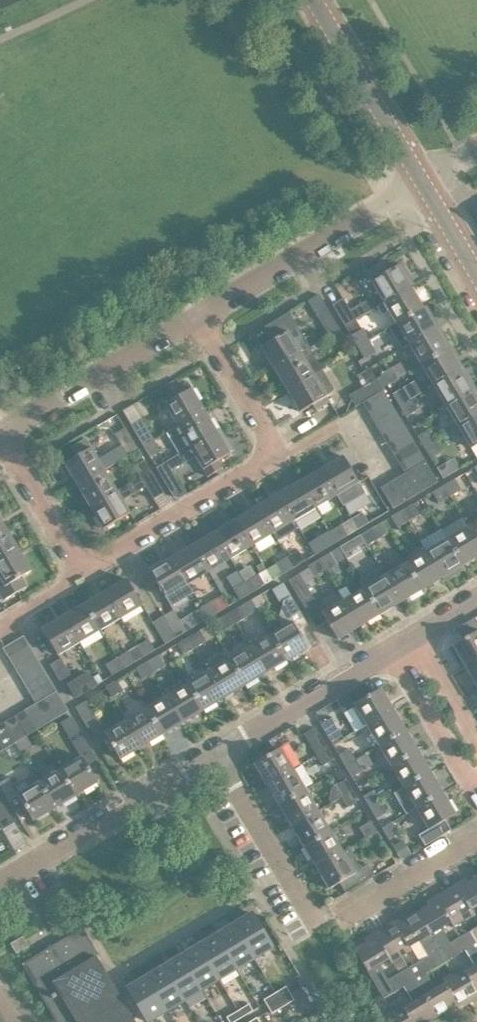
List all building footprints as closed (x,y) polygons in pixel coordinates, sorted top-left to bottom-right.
[(401,263),(397,265),(387,271),(381,260),(365,270),(383,301),(410,285),(405,277),(408,276),(401,263)] [(388,309),(396,322),(422,306),(410,285),(383,301),(376,305),(381,314),(388,309)] [(329,335),(339,328),(318,293),(307,300),(329,335)] [(344,324),(355,318),(342,297),(331,303),(344,324)] [(408,343),(434,327),(422,306),(396,322),(388,326),(401,347),(408,343)] [(276,337),(292,327),(285,316),(269,325),(276,337)] [(268,359),(273,368),(308,347),(309,346),(296,325),(292,327),(276,337),(260,346),(261,347),(258,349),(265,361),(268,359)] [(443,333),(439,335),(434,327),(408,343),(421,364),(447,348),(450,346),(443,333)] [(335,346),(346,340),(339,328),(329,335),(335,346)] [(356,345),(367,339),(360,328),(350,334),(356,345)] [(363,356),(374,350),(367,339),(356,345),(363,356)] [(421,364),(433,384),(459,369),(454,361),(458,358),(450,346),(447,348),(421,364)] [(273,368),(286,389),(313,374),(321,369),(308,347),(273,368)] [(386,384),(397,377),(390,366),(380,373),(381,375),(386,384)] [(313,374),(286,389),(299,411),(312,403),(315,408),(328,400),(318,383),(327,378),(321,369),(313,374)] [(464,377),(459,369),(433,384),(445,405),(472,390),(475,388),(468,375),(464,377)] [(381,375),(377,377),(382,386),(386,384),(381,375)] [(382,389),(376,378),(348,394),(355,406),(362,402),(382,389)] [(177,425),(203,409),(190,388),(189,388),(187,385),(173,393),(175,396),(164,403),(177,425)] [(399,405),(409,398),(403,387),(392,393),(399,405)] [(458,426),(476,415),(476,391),(475,388),(472,390),(445,405),(458,426)] [(362,402),(368,412),(388,400),(382,389),(362,402)] [(405,416),(416,409),(409,398),(399,405),(405,416)] [(368,412),(374,422),(394,410),(388,400),(368,412)] [(190,447),(216,431),(203,409),(177,425),(166,431),(179,453),(190,447)] [(374,422),(380,432),(400,420),(394,410),(374,422)] [(458,426),(470,447),(476,443),(476,415),(458,426)] [(143,445),(153,439),(141,417),(130,423),(143,445)] [(380,432),(386,442),(406,430),(400,420),(380,432)] [(127,455),(138,448),(124,426),(114,433),(127,455)] [(423,446),(434,440),(427,429),(417,435),(423,446)] [(386,442),(392,452),(412,440),(406,430),(386,442)] [(229,452),(228,451),(232,449),(224,438),(221,439),(216,431),(190,447),(179,453),(155,467),(168,489),(179,482),(172,469),(195,456),(207,475),(221,467),(217,460),(229,452)] [(149,456),(160,450),(153,439),(143,445),(149,456)] [(392,452),(398,462),(418,450),(412,440),(392,452)] [(430,457),(441,451),(434,440),(423,446),(430,457)] [(77,484),(103,469),(90,447),(64,463),(77,484)] [(418,450),(398,462),(404,473),(424,460),(418,450)] [(343,455),(321,468),(337,494),(358,481),(343,455)] [(457,456),(438,464),(443,475),(461,468),(457,456)] [(139,476),(150,470),(144,459),(133,465),(139,476)] [(424,460),(404,473),(391,480),(403,501),(437,481),(424,460)] [(316,507),(337,494),(321,468),(300,481),(316,507)] [(116,490),(103,469),(77,484),(90,506),(116,490)] [(163,492),(150,470),(139,476),(140,476),(116,490),(90,506),(103,528),(129,512),(121,500),(145,486),(152,498),(163,492)] [(450,495),(460,489),(454,478),(443,484),(450,495)] [(403,501),(391,480),(380,487),(392,507),(403,501)] [(300,481),(278,493),(294,520),(316,507),(300,481)] [(438,502),(450,495),(443,484),(432,491),(438,502)] [(278,493),(257,506),(273,532),(294,520),(278,493)] [(408,520),(419,513),(412,503),(401,509),(408,520)] [(257,506),(235,519),(251,545),(273,532),(257,506)] [(396,527),(408,520),(401,509),(390,516),(396,527)] [(357,529),(368,522),(362,511),(350,518),(357,529)] [(340,524),(329,531),(335,541),(346,535),(357,529),(350,518),(340,524)] [(235,519),(214,531),(230,558),(251,545),(235,519)] [(468,526),(476,541),(476,520),(468,526)] [(377,538),(387,532),(381,521),(371,527),(360,534),(366,544),(377,538)] [(476,555),(476,541),(468,526),(447,538),(462,564),(476,555)] [(5,528),(0,531),(0,559),(18,549),(5,528)] [(214,531),(192,544),(208,570),(230,558),(214,531)] [(324,548),(335,541),(329,531),(318,537),(324,548)] [(355,551),(366,544),(360,534),(349,540),(355,551)] [(426,550),(442,576),(449,572),(452,575),(464,568),(462,564),(447,538),(426,550)] [(192,544),(171,557),(187,583),(208,570),(192,544)] [(4,584),(0,587),(0,593),(4,599),(26,586),(20,576),(31,570),(18,549),(0,559),(0,577),(4,584)] [(293,567),(304,560),(297,549),(287,556),(293,567)] [(421,589),(442,576),(426,550),(405,563),(421,589)] [(325,569),(336,563),(329,552),(318,559),(325,569)] [(282,573),(293,567),(287,556),(275,563),(282,573)] [(187,583),(171,557),(150,570),(165,596),(171,605),(192,592),(187,583)] [(314,576),(325,569),(318,559),(307,565),(314,576)] [(380,568),(384,575),(400,601),(421,589),(405,563),(392,570),(388,563),(380,568)] [(359,580),(363,587),(379,614),(400,601),(384,575),(380,568),(380,567),(359,580)] [(300,601),(311,594),(298,573),(288,579),(300,601)] [(250,592),(260,586),(254,575),(244,581),(250,592)] [(121,616),(142,604),(126,578),(105,590),(121,616)] [(238,599),(250,592),(244,581),(232,588),(238,599)] [(363,587),(343,600),(358,626),(379,614),(363,587)] [(84,603),(100,629),(121,616),(105,590),(84,603)] [(256,610),(267,603),(261,593),(250,599),(256,610)] [(272,632),(288,659),(317,641),(289,593),(282,597),(279,619),(283,626),(272,632)] [(231,611),(237,621),(256,610),(250,599),(231,611)] [(208,618),(219,611),(213,600),(202,607),(208,618)] [(337,638),(358,626),(343,600),(322,612),(337,638)] [(63,615),(79,641),(100,629),(84,603),(63,615)] [(197,624),(208,618),(202,607),(191,614),(197,624)] [(176,637),(186,631),(173,609),(163,616),(176,637)] [(225,629),(237,621),(231,611),(218,618),(225,629)] [(58,654),(79,641),(63,615),(42,628),(58,654)] [(165,643),(176,637),(163,616),(152,622),(165,643)] [(195,647),(205,640),(199,630),(189,636),(195,647)] [(452,645),(465,665),(476,658),(476,630),(452,645)] [(288,659),(272,632),(251,645),(267,671),(288,659)] [(8,657),(28,644),(23,635),(2,647),(8,657)] [(183,654),(195,647),(189,636),(177,643),(183,654)] [(144,656),(155,650),(149,639),(138,646),(144,656)] [(8,657),(13,666),(34,653),(28,644),(8,657)] [(267,671),(251,645),(230,657),(246,684),(267,671)] [(124,669),(135,662),(128,651),(117,658),(124,669)] [(39,662),(34,653),(13,666),(18,674),(39,662)] [(153,671),(164,665),(157,654),(147,661),(153,671)] [(61,683),(72,677),(60,657),(49,663),(61,683)] [(209,670),(225,696),(246,684),(230,657),(209,670)] [(112,675),(124,669),(117,658),(106,665),(112,675)] [(465,665),(476,686),(476,658),(465,665)] [(142,678),(153,671),(147,661),(135,667),(142,678)] [(18,674),(23,683),(44,671),(39,662),(18,674)] [(188,682),(204,709),(225,696),(209,670),(188,682)] [(29,692),(49,680),(44,671),(23,683),(29,692)] [(88,672),(68,684),(76,696),(95,685),(88,672)] [(112,696),(123,689),(116,679),(105,685),(112,696)] [(29,692),(35,702),(55,690),(49,680),(29,692)] [(183,721),(204,709),(188,682),(167,695),(183,721)] [(354,703),(366,724),(393,709),(380,688),(354,703)] [(67,710),(55,690),(35,702),(23,709),(35,729),(67,710)] [(162,734),(183,721),(167,695),(146,707),(162,734)] [(87,727),(98,721),(85,699),(74,706),(87,727)] [(141,746),(162,734),(146,707),(125,720),(141,746)] [(23,709),(13,715),(25,735),(26,735),(35,729),(23,709)] [(366,724),(379,745),(405,729),(393,709),(366,724)] [(14,742),(15,741),(25,735),(13,715),(2,721),(14,742)] [(97,781),(86,764),(96,758),(71,715),(60,722),(80,756),(59,769),(74,795),(97,781)] [(332,745),(343,738),(330,717),(320,723),(332,745)] [(120,759),(141,746),(125,720),(104,732),(120,759)] [(14,742),(2,721),(0,722),(0,750),(14,742)] [(316,754),(327,747),(315,727),(303,733),(316,754)] [(417,750),(405,729),(379,745),(391,766),(417,750)] [(21,752),(32,745),(26,735),(25,735),(15,741),(21,752)] [(254,763),(266,783),(292,768),(280,747),(254,763)] [(322,765),(333,758),(327,747),(316,754),(322,765)] [(345,765),(356,759),(350,748),(338,755),(345,765)] [(391,766),(404,787),(430,771),(417,750),(391,766)] [(351,776),(362,769),(356,759),(345,765),(351,776)] [(292,768),(266,783),(279,804),(305,789),(292,768)] [(53,807),(74,795),(59,769),(39,781),(38,781),(53,807)] [(404,787),(416,808),(442,792),(430,771),(404,787)] [(0,781),(0,786),(18,817),(27,812),(32,820),(53,807),(38,781),(39,781),(33,772),(25,777),(31,786),(17,794),(7,777),(0,781)] [(340,795),(351,789),(345,778),(334,785),(340,795)] [(279,804),(291,825),(317,810),(305,789),(279,804)] [(347,806),(358,799),(351,789),(340,795),(347,806)] [(369,807),(380,800),(374,790),(363,796),(369,807)] [(442,792),(416,808),(428,828),(418,834),(424,845),(450,830),(444,819),(455,813),(442,792)] [(376,818),(387,811),(380,800),(369,807),(376,818)] [(2,828),(13,822),(2,802),(0,803),(0,824),(2,828)] [(291,825),(303,846),(330,830),(317,810),(291,825)] [(365,837),(376,831),(370,820),(359,827),(365,837)] [(388,838),(399,832),(393,821),(382,828),(388,838)] [(316,867),(342,851),(330,830),(303,846),(316,867)] [(402,839),(392,845),(400,859),(410,853),(402,839)] [(328,888),(339,882),(345,892),(373,875),(367,864),(360,868),(348,847),(342,851),(316,867),(328,888)] [(472,913),(470,909),(476,905),(476,876),(467,882),(465,878),(445,890),(462,919),(472,913)] [(440,927),(450,921),(452,925),(462,919),(445,890),(425,902),(427,905),(416,912),(445,961),(460,952),(453,940),(449,943),(440,927)] [(233,923),(254,958),(272,947),(251,912),(233,923)] [(405,919),(403,915),(383,927),(400,956),(411,950),(408,946),(418,940),(427,956),(422,959),(429,970),(445,961),(416,912),(405,919)] [(236,968),(254,958),(233,923),(215,934),(236,968)] [(56,943),(21,963),(57,1021),(135,1021),(96,956),(98,955),(82,927),(56,943)] [(400,956),(383,927),(363,939),(365,942),(354,949),(383,998),(398,989),(391,977),(387,980),(378,964),(388,958),(390,962),(400,956)] [(469,931),(453,940),(460,952),(465,949),(474,964),(465,970),(463,967),(452,973),(470,1002),(476,997),(476,944),(469,931)] [(215,934),(198,944),(219,979),(236,968),(215,934)] [(15,953),(28,945),(22,935),(9,943),(15,953)] [(201,989),(219,979),(198,944),(180,955),(201,989)] [(180,955),(163,965),(184,1000),(201,989),(180,955)] [(429,970),(422,959),(407,968),(436,1016),(448,1010),(450,1013),(470,1002),(452,973),(442,979),(444,982),(435,988),(425,973),(429,970)] [(163,965),(145,975),(166,1010),(184,1000),(163,965)] [(407,968),(391,977),(398,989),(403,986),(412,1001),(403,1007),(401,1003),(390,1010),(397,1021),(427,1021),(436,1016),(407,968)] [(145,975),(127,986),(148,1021),(166,1010),(145,975)] [(274,992),(278,999),(289,992),(285,986),(274,992)] [(278,999),(274,992),(263,999),(265,1002),(267,1006),(278,999)] [(293,999),(289,992),(278,999),(282,1006),(293,999)] [(282,1006),(278,999),(267,1006),(269,1009),(271,1013),(282,1006)] [(241,1017),(252,1010),(248,1003),(237,1010),(241,1017)] [(241,1017),(237,1010),(226,1016),(229,1021),(232,1021),(241,1017)]
